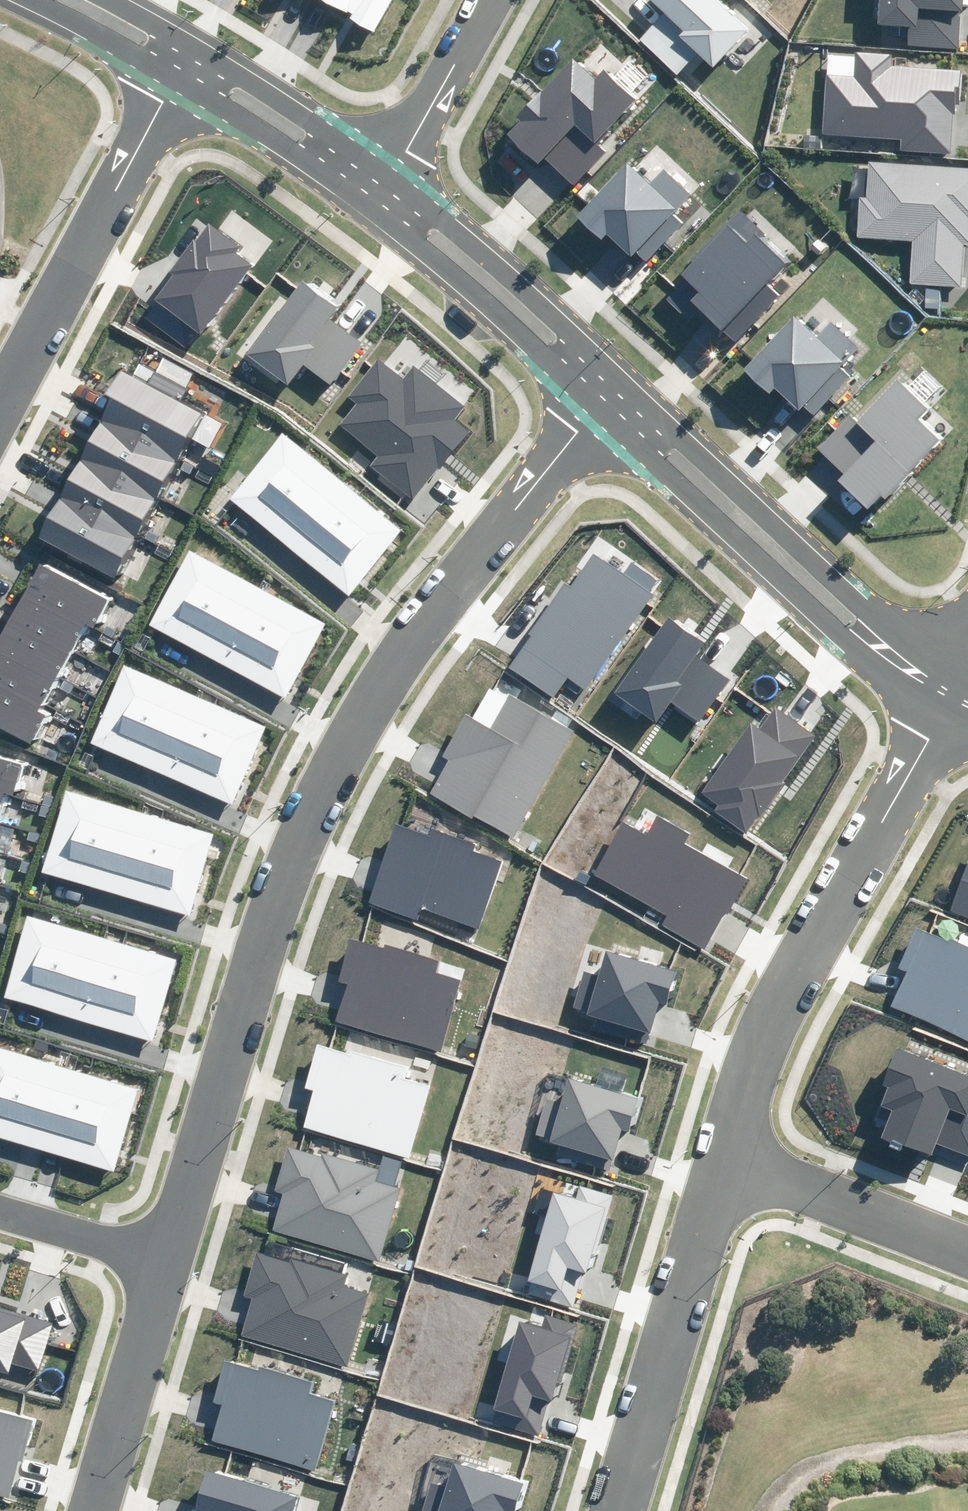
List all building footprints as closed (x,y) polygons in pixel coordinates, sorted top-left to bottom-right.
[(380,26),(394,0),(334,0),(380,26)] [(733,0),(664,0),(671,6),(645,34),(684,69),(703,48),(723,66),(760,24),(733,0)] [(886,16),(916,17),(915,36),(959,39),(961,4),(967,4),(967,0),(887,0),(886,16)] [(858,73),(832,71),(828,128),(907,133),(907,145),(955,148),(959,97),(963,97),(965,67),(896,63),(897,48),(860,46),(858,73)] [(604,70),(582,49),(537,98),(541,102),(517,129),(548,158),(552,153),(579,178),(611,144),(605,138),(647,92),(612,61),(604,70)] [(656,174),(636,155),(584,212),(610,235),(615,231),(639,253),(643,248),(651,256),(687,218),(679,210),(698,189),(668,161),(656,174)] [(864,192),(862,231),(918,234),(915,278),(965,281),(967,240),(967,162),(873,156),(871,193),(864,192)] [(798,257),(767,229),(757,232),(738,215),(692,266),(696,271),(676,293),(699,315),(707,307),(740,337),(785,288),(777,281),(798,257)] [(145,316),(187,348),(251,266),(235,253),(239,248),(207,223),(168,273),(174,278),(145,316)] [(303,365),(330,386),(363,345),(330,318),(338,308),(304,281),(243,357),(277,384),(281,379),(288,385),(303,365)] [(822,327),(802,309),(753,363),(779,386),(783,382),(806,403),(809,400),(819,410),(857,369),(850,363),(869,342),(837,312),(822,327)] [(370,465),(414,500),(469,431),(454,420),(464,407),(414,367),(404,379),(380,359),(349,397),(358,404),(340,425),(378,456),(370,465)] [(213,409),(132,367),(44,534),(124,576),(213,409)] [(935,404),(903,375),(865,416),(855,408),(823,442),(851,468),(846,474),(877,502),(890,488),(895,493),(951,433),(928,411),(935,404)] [(230,499),(349,596),(403,531),(283,434),(230,499)] [(189,551),(148,625),(284,699),(325,624),(189,551)] [(48,553),(0,646),(0,716),(43,738),(59,708),(50,704),(92,623),(99,627),(119,590),(48,553)] [(567,679),(586,692),(654,594),(595,554),(572,587),(565,583),(507,666),(554,698),(567,679)] [(671,702),(700,721),(729,679),(696,656),(705,642),(667,617),(614,694),(656,723),(671,702)] [(90,743),(232,804),(266,726),(124,665),(90,743)] [(513,839),(573,731),(509,695),(490,729),(465,715),(442,756),(448,760),(429,793),(513,839)] [(713,811),(745,833),(814,736),(776,709),(761,731),(750,724),(701,794),(717,806),(713,811)] [(33,756),(0,746),(0,832),(14,788),(22,790),(33,756)] [(62,793),(39,872),(189,915),(212,836),(62,793)] [(662,926),(706,950),(746,878),(684,844),(689,834),(658,817),(647,836),(623,823),(595,875),(668,915),(662,926)] [(427,836),(395,824),(367,903),(417,921),(422,908),(480,928),(503,863),(473,853),(476,844),(430,827),(427,836)] [(967,916),(967,861),(949,908),(967,916)] [(5,997),(153,1041),(177,961),(29,917),(5,997)] [(967,1042),(967,949),(916,927),(898,969),(905,971),(889,1008),(967,1042)] [(384,950),(350,940),(338,981),(346,984),(335,1022),(441,1054),(463,981),(437,973),(441,960),(386,944),(384,950)] [(593,1028),(644,1043),(646,1034),(651,1035),(660,1004),(667,1006),(677,969),(606,948),(598,975),(583,970),(571,1010),(596,1018),(593,1028)] [(407,1070),(316,1044),(304,1087),(314,1090),(303,1127),(408,1158),(429,1086),(405,1079),(407,1070)] [(967,1156),(967,1075),(898,1048),(884,1084),(888,1086),(881,1106),(892,1110),(882,1136),(931,1155),(936,1144),(967,1156)] [(0,1050),(0,1139),(113,1171),(137,1090),(0,1050)] [(556,1155),(610,1169),(621,1130),(629,1133),(638,1099),(568,1080),(561,1104),(546,1100),(536,1135),(551,1140),(550,1144),(559,1146),(556,1155)] [(321,1159),(287,1148),(274,1191),(282,1193),(271,1230),(379,1263),(402,1188),(395,1186),(403,1163),(382,1157),(378,1169),(323,1153),(321,1159)] [(530,1294),(573,1307),(583,1273),(586,1274),(592,1252),(596,1253),(612,1196),(581,1187),(578,1199),(553,1191),(527,1281),(533,1283),(530,1294)] [(289,1263),(257,1253),(243,1297),(252,1300),(241,1335),(347,1367),(369,1295),(345,1288),(349,1275),(291,1257),(289,1263)] [(7,1373),(10,1363),(39,1371),(53,1322),(0,1308),(0,1371),(7,1373)] [(492,1422),(538,1435),(548,1400),(551,1401),(556,1384),(560,1385),(577,1325),(547,1317),(543,1329),(520,1322),(492,1422)] [(257,1370),(225,1361),(214,1402),(222,1404),(211,1442),(315,1472),(336,1401),(308,1393),(312,1380),(259,1365),(257,1370)] [(9,1498),(18,1462),(25,1463),(36,1421),(0,1412),(0,1496),(9,1498)] [(524,1485),(454,1463),(447,1487),(432,1482),(423,1510),(516,1510),(524,1485)] [(205,1470),(193,1510),(294,1510),(298,1497),(205,1470)]
